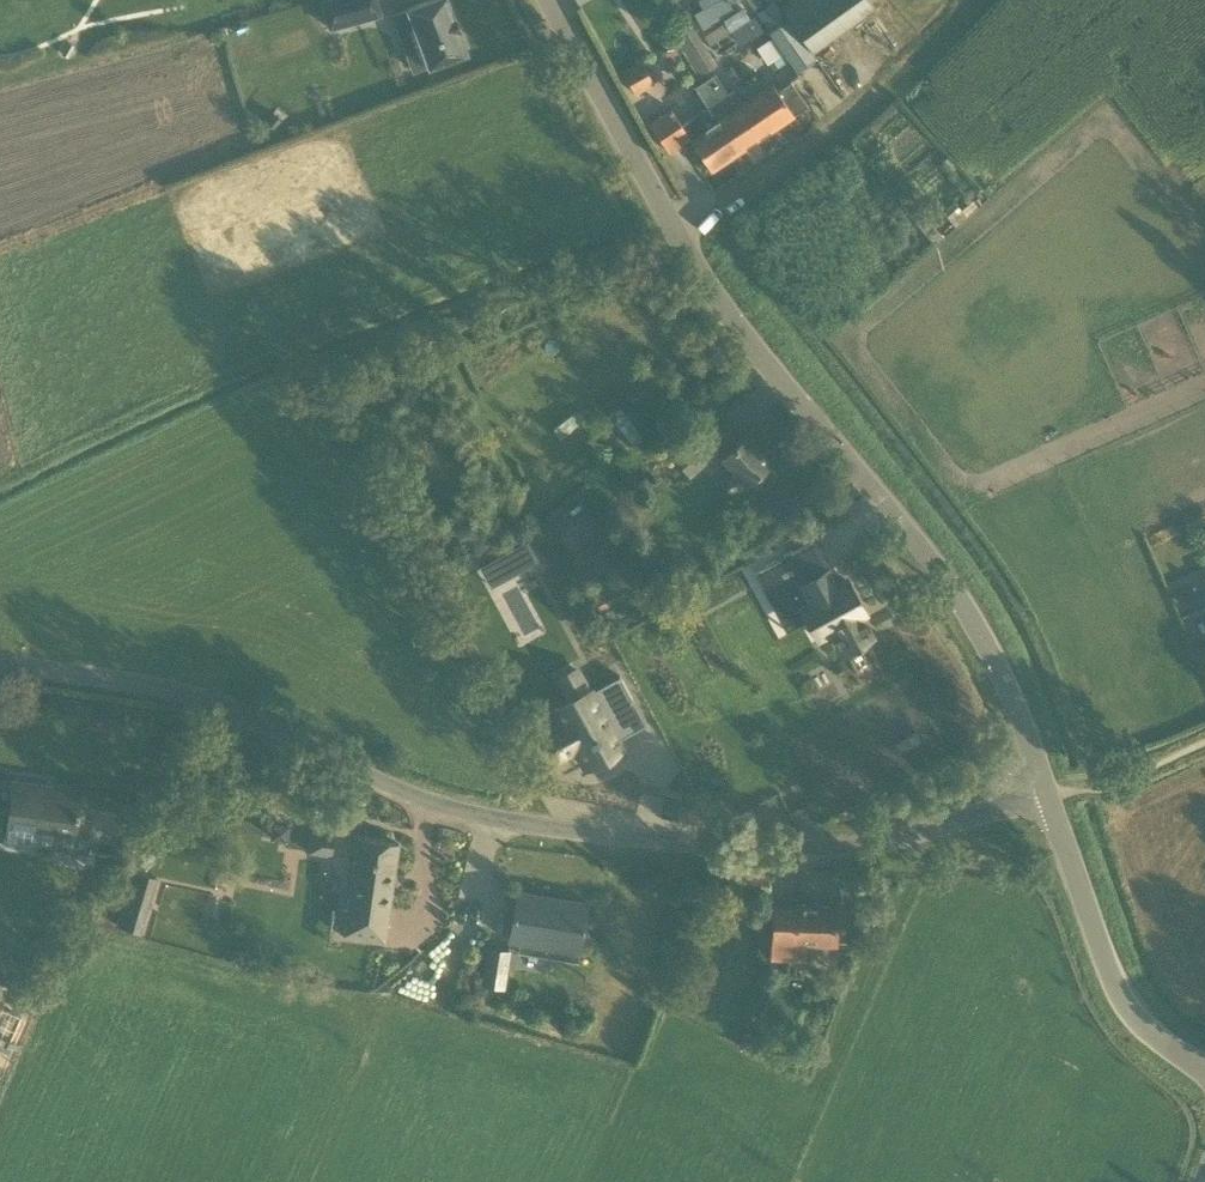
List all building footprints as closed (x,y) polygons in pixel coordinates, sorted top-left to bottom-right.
[(330,29),(381,15),(377,0),(325,0),(322,1),(330,29)] [(393,15),(400,34),(415,29),(429,67),(467,52),(459,29),(460,29),(455,17),(454,17),(448,0),(430,0),(407,8),(408,10),(393,15)] [(693,7),(704,26),(741,4),(739,0),(704,0),(693,7)] [(798,32),(812,51),(874,6),(870,0),(791,0),(780,8),(798,32)] [(727,18),(741,43),(757,34),(743,9),(727,18)] [(694,28),(676,39),(680,45),(697,76),(716,64),(694,28)] [(775,37),(762,47),(771,60),(785,51),(775,37)] [(642,61),(623,72),(634,93),(653,83),(642,61)] [(705,106),(736,154),(807,105),(790,80),(776,89),(771,82),(741,102),(732,88),(705,106)] [(711,171),(736,154),(705,106),(680,124),(671,109),(649,124),(669,154),(690,140),(711,171)] [(672,459),(689,478),(718,452),(701,434),(672,459)] [(746,484),(752,479),(770,463),(746,436),(728,452),(722,457),(733,469),(721,479),(733,493),(745,483),(746,484)] [(526,541),(505,553),(515,572),(537,560),(532,551),(526,541)] [(752,571),(784,553),(779,544),(747,563),(752,571)] [(792,550),(765,565),(780,593),(791,587),(799,601),(797,602),(815,636),(829,628),(841,649),(869,634),(857,613),(862,610),(844,576),(831,583),(827,575),(829,573),(825,566),(806,577),(792,550)] [(562,723),(543,734),(556,757),(574,747),(586,767),(622,748),(617,740),(605,718),(634,702),(618,673),(586,690),(575,669),(559,678),(570,699),(558,706),(553,708),(562,723)] [(916,731),(905,738),(910,747),(921,741),(916,731)] [(11,805),(6,838),(37,843),(39,830),(54,832),(52,845),(52,846),(89,852),(94,820),(76,817),(80,791),(14,781),(11,805)] [(384,941),(395,867),(398,843),(357,838),(343,935),(384,941)] [(140,933),(156,877),(133,871),(117,926),(140,933)] [(509,940),(519,942),(518,952),(577,962),(579,952),(583,927),(587,904),(517,892),(513,916),(509,940)] [(834,946),(835,930),(836,906),(774,903),(773,927),(772,959),(798,960),(799,945),(834,946)] [(503,989),(509,951),(489,948),(484,986),(503,989)]
